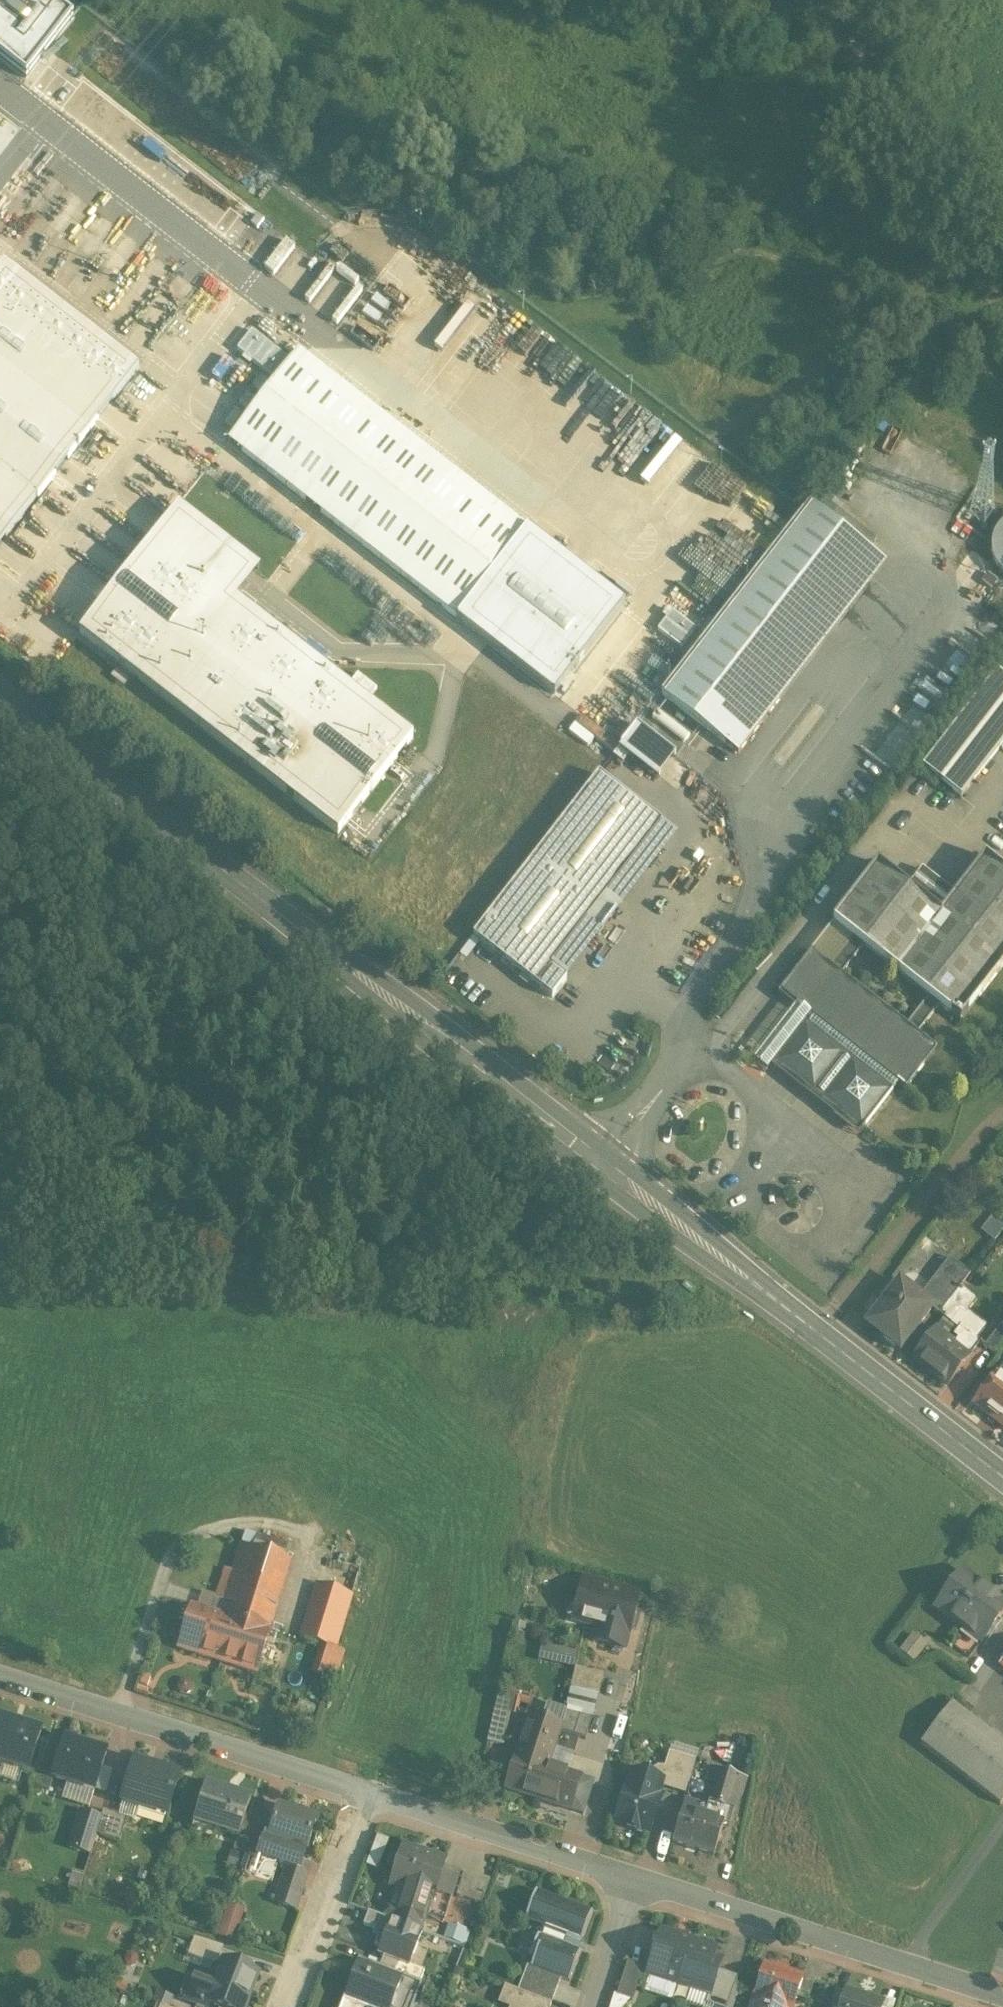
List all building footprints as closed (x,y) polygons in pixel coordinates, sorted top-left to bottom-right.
[(71,19),(47,0),(0,0),(0,56),(27,77),(71,19)] [(231,245),(258,210),(77,71),(50,105),(231,245)] [(285,241),(264,269),(273,276),(295,248),(285,241)] [(416,384),(491,284),(457,259),(382,358),(416,384)] [(4,262),(0,267),(0,313),(111,400),(112,401),(138,367),(4,262)] [(329,267),(305,300),(309,303),(334,271),(329,267)] [(358,281),(339,267),(336,271),(355,286),(358,281)] [(357,288),(332,321),(337,325),(362,291),(357,288)] [(112,401),(111,400),(0,313),(0,544),(112,401)] [(525,528),(298,350),(228,440),(455,617),(525,528)] [(812,507),(665,695),(738,752),(884,563),(812,507)] [(255,580),(172,515),(80,633),(338,834),(413,738),(238,602),(255,580)] [(1001,526),(995,535),(992,546),(993,557),(998,568),(1002,572),(1002,525),(1001,526)] [(625,606),(525,528),(455,617),(554,695),(625,606)] [(922,768),(961,798),(1002,744),(1002,677),(997,672),(922,768)] [(690,735),(658,710),(655,713),(653,715),(652,718),(683,742),(685,741),(687,740),(688,738),(690,735)] [(641,722),(622,747),(662,777),(681,751),(641,722)] [(676,833),(598,773),(473,935),(552,995),(676,833)] [(877,865),(832,922),(853,939),(831,967),(811,952),(780,992),(812,1016),(898,1083),(906,1089),(936,1049),(917,1034),(939,1006),(960,1022),(1002,967),(1002,871),(984,857),(954,895),(940,914),(908,888),(900,882),(902,880),(895,875),(893,877),(877,865)] [(954,895),(922,870),(908,888),(940,914),(954,895)] [(898,1083),(812,1016),(775,1063),(861,1130),(898,1083)] [(950,1258),(919,1297),(933,1308),(932,1309),(939,1315),(960,1287),(970,1274),(950,1258)] [(899,1282),(868,1323),(880,1332),(879,1335),(900,1351),(932,1309),(933,1308),(919,1297),(899,1282)] [(960,1287),(939,1315),(951,1324),(961,1312),(965,1315),(977,1300),(960,1287)] [(986,1347),(998,1356),(1002,1349),(1002,1325),(986,1347)] [(953,1346),(935,1331),(914,1358),(948,1385),(982,1342),(961,1326),(953,1337),(957,1340),(953,1346)] [(997,1375),(974,1405),(1002,1428),(1002,1379),(997,1375)] [(963,1573),(936,1607),(981,1643),(1002,1615),(1002,1604),(963,1573)] [(638,1596),(584,1582),(579,1600),(588,1602),(583,1623),(597,1627),(593,1642),(624,1649),(638,1596)] [(350,1596),(315,1585),(300,1636),(324,1644),(334,1647),(335,1646),(350,1596)] [(216,1600),(200,1594),(196,1605),(213,1610),(216,1600)] [(270,1629),(276,1612),(233,1598),(228,1615),(270,1629)] [(196,1605),(194,1604),(180,1646),(256,1671),(270,1629),(228,1615),(213,1610),(196,1605)] [(922,1651),(909,1641),(900,1652),(914,1662),(922,1651)] [(541,1657),(577,1665),(580,1652),(544,1643),(541,1657)] [(334,1647),(324,1644),(320,1656),(340,1662),(344,1648),(335,1646),(334,1647)] [(340,1662),(320,1656),(316,1671),(335,1677),(340,1662)] [(606,1675),(580,1670),(575,1689),(602,1695),(606,1675)] [(514,1700),(497,1697),(487,1742),(504,1746),(514,1700)] [(951,1704),(921,1743),(1001,1804),(1002,1802),(1002,1743),(951,1704)] [(593,1718),(567,1710),(562,1727),(561,1731),(555,1748),(574,1754),(580,1738),(586,1740),(593,1718)] [(535,1762),(517,1756),(505,1789),(538,1801),(549,1767),(551,1760),(555,1748),(561,1731),(562,1727),(529,1717),(520,1747),(538,1753),(535,1762)] [(0,1719),(0,1762),(28,1771),(41,1732),(0,1719)] [(106,1753),(64,1740),(53,1777),(95,1791),(106,1753)] [(696,1760),(669,1752),(664,1767),(660,1780),(662,1781),(660,1787),(685,1794),(696,1760)] [(179,1775),(134,1761),(121,1800),(167,1814),(179,1775)] [(581,1777),(549,1767),(538,1801),(571,1810),(581,1777)] [(629,1787),(627,1786),(626,1790),(624,1789),(619,1807),(620,1808),(616,1822),(649,1832),(653,1817),(655,1817),(661,1797),(659,1796),(660,1793),(658,1793),(660,1787),(662,1781),(660,1780),(664,1767),(659,1767),(654,1768),(650,1772),(648,1777),(634,1772),(629,1787)] [(739,1776),(720,1770),(709,1804),(728,1810),(728,1809),(733,1794),(739,1776)] [(747,1778),(739,1776),(733,1794),(741,1796),(747,1778)] [(581,1777),(571,1810),(583,1815),(594,1781),(581,1777)] [(248,1800),(208,1786),(208,1785),(207,1785),(195,1822),(237,1836),(238,1836),(244,1818),(250,1799),(249,1798),(248,1800)] [(704,1818),(696,1815),(699,1806),(686,1801),(672,1842),(713,1856),(723,1825),(729,1827),(734,1811),(728,1809),(728,1810),(709,1804),(704,1818)] [(316,1820),(278,1808),(273,1822),(268,1838),(306,1850),(316,1820)] [(126,1818),(103,1810),(101,1819),(97,1834),(119,1841),(126,1818)] [(101,1819),(80,1812),(70,1846),(91,1853),(97,1834),(101,1819)] [(273,1822),(258,1817),(256,1822),(246,1853),(287,1866),(300,1870),(300,1869),(306,1850),(268,1838),(273,1822)] [(244,1818),(238,1836),(237,1836),(233,1849),(246,1853),(256,1822),(244,1818)] [(446,1861),(402,1847),(390,1884),(408,1890),(396,1921),(419,1930),(430,1895),(435,1896),(443,1872),(446,1861)] [(300,1870),(287,1866),(279,1890),(300,1896),(308,1872),(300,1869),(300,1870)] [(435,1896),(429,1915),(444,1920),(458,1877),(443,1872),(435,1896)] [(490,1880),(464,1872),(456,1896),(481,1904),(490,1880)] [(565,1902),(536,1891),(525,1919),(545,1927),(542,1936),(538,1935),(530,1957),(534,1958),(531,1966),(531,1967),(561,1979),(570,1982),(581,1951),(578,1950),(579,1949),(577,1949),(580,1941),(582,1942),(592,1913),(576,1907),(576,1908),(565,1904),(565,1902)] [(457,1915),(474,1919),(477,1904),(461,1900),(457,1915)] [(220,1934),(237,1940),(248,1908),(231,1902),(220,1934)] [(391,1919),(369,1911),(363,1925),(380,1931),(386,1933),(391,1919)] [(396,1921),(391,1919),(386,1933),(380,1947),(377,1955),(384,1957),(409,1967),(410,1965),(422,1932),(419,1930),(396,1921)] [(468,1943),(473,1930),(452,1923),(447,1936),(468,1943)] [(380,1931),(374,1945),(380,1947),(386,1933),(380,1931)] [(691,1941),(661,1931),(647,1974),(650,1975),(677,1984),(691,1941)] [(223,1947),(194,1938),(190,1949),(218,1960),(223,1947)] [(715,1949),(691,1941),(677,1984),(709,1994),(710,1995),(718,1970),(721,1960),(712,1958),(715,1949)] [(218,1960),(190,1949),(188,1954),(213,1964),(218,1960)] [(409,1967),(384,1957),(379,1970),(404,1979),(409,1967)] [(368,1965),(368,1963),(359,1959),(340,2006),(342,2006),(343,2006),(347,2006),(365,2006),(367,2004),(375,2006),(394,2006),(404,1979),(379,1970),(368,1965)] [(208,2002),(209,2003),(219,2006),(220,2006),(245,2006),(250,1993),(249,1993),(256,1974),(257,1974),(258,1973),(224,1960),(214,1987),(208,2002)] [(628,1963),(618,1995),(632,2000),(643,1967),(628,1963)] [(410,1965),(409,1967),(404,1979),(394,2006),(411,2006),(424,1971),(410,1965)] [(561,1979),(531,1967),(531,1966),(528,1965),(518,1990),(524,1993),(552,2003),(561,1979)] [(765,1965),(755,1997),(756,1998),(785,2006),(792,2006),(795,1997),(801,1977),(765,1965)] [(710,1995),(709,1994),(705,2004),(714,2006),(727,2006),(738,1977),(718,1970),(710,1995)] [(672,1999),(677,1984),(650,1975),(646,1990),(672,1999)] [(801,1977),(795,1997),(807,2001),(814,1981),(801,1977)] [(195,1979),(188,1999),(208,2006),(209,2003),(208,2002),(214,1987),(195,1979)] [(835,1991),(821,1986),(816,2001),(830,2006),(835,1991)] [(847,1991),(842,2006),(881,2006),(882,2003),(847,1991)] [(524,1993),(518,2006),(550,2006),(552,2003),(524,1993)] [(756,1998),(753,2006),(785,2006),(756,1998)]
